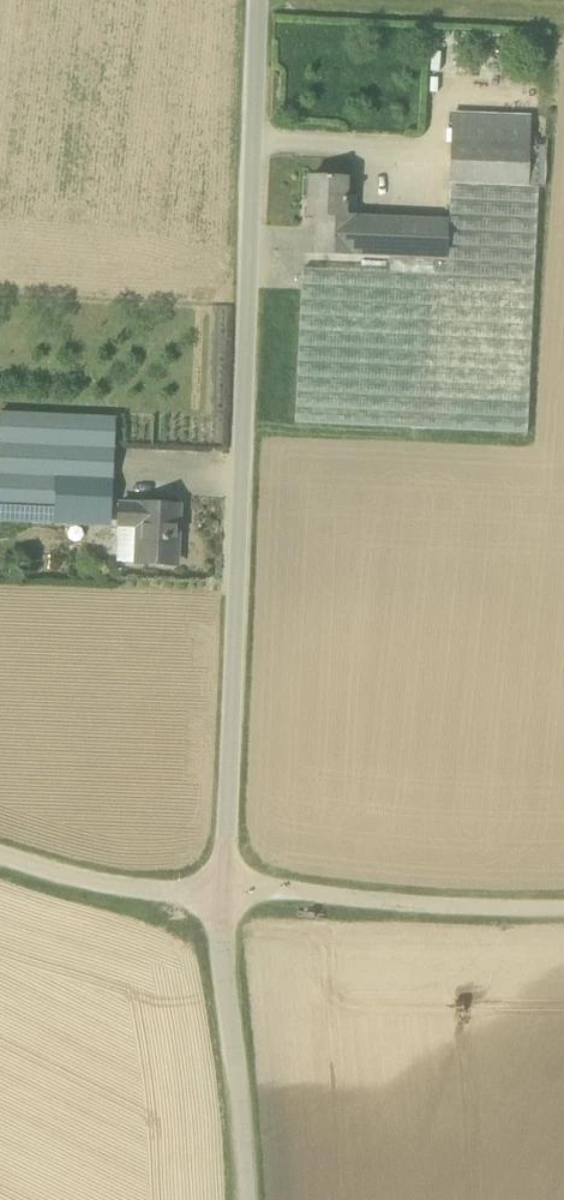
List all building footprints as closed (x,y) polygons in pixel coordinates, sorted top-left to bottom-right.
[(449,183),(529,186),(531,146),(451,143),(449,183)] [(310,177),(310,180),(305,180),(304,196),(310,197),(309,216),(319,216),(318,253),(355,255),(358,217),(344,216),(345,179),(310,177)] [(536,187),(529,186),(449,183),(447,221),(449,221),(448,259),(390,257),(390,273),(303,269),(296,423),(525,433),(536,187)] [(449,221),(447,221),(358,217),(355,255),(390,257),(448,259),(449,221)] [(113,479),(115,449),(116,425),(1,420),(0,432),(0,522),(53,525),(53,516),(111,519),(113,479)] [(118,504),(117,562),(136,563),(136,564),(174,566),(176,527),(179,527),(180,506),(139,504),(139,505),(118,504)]
